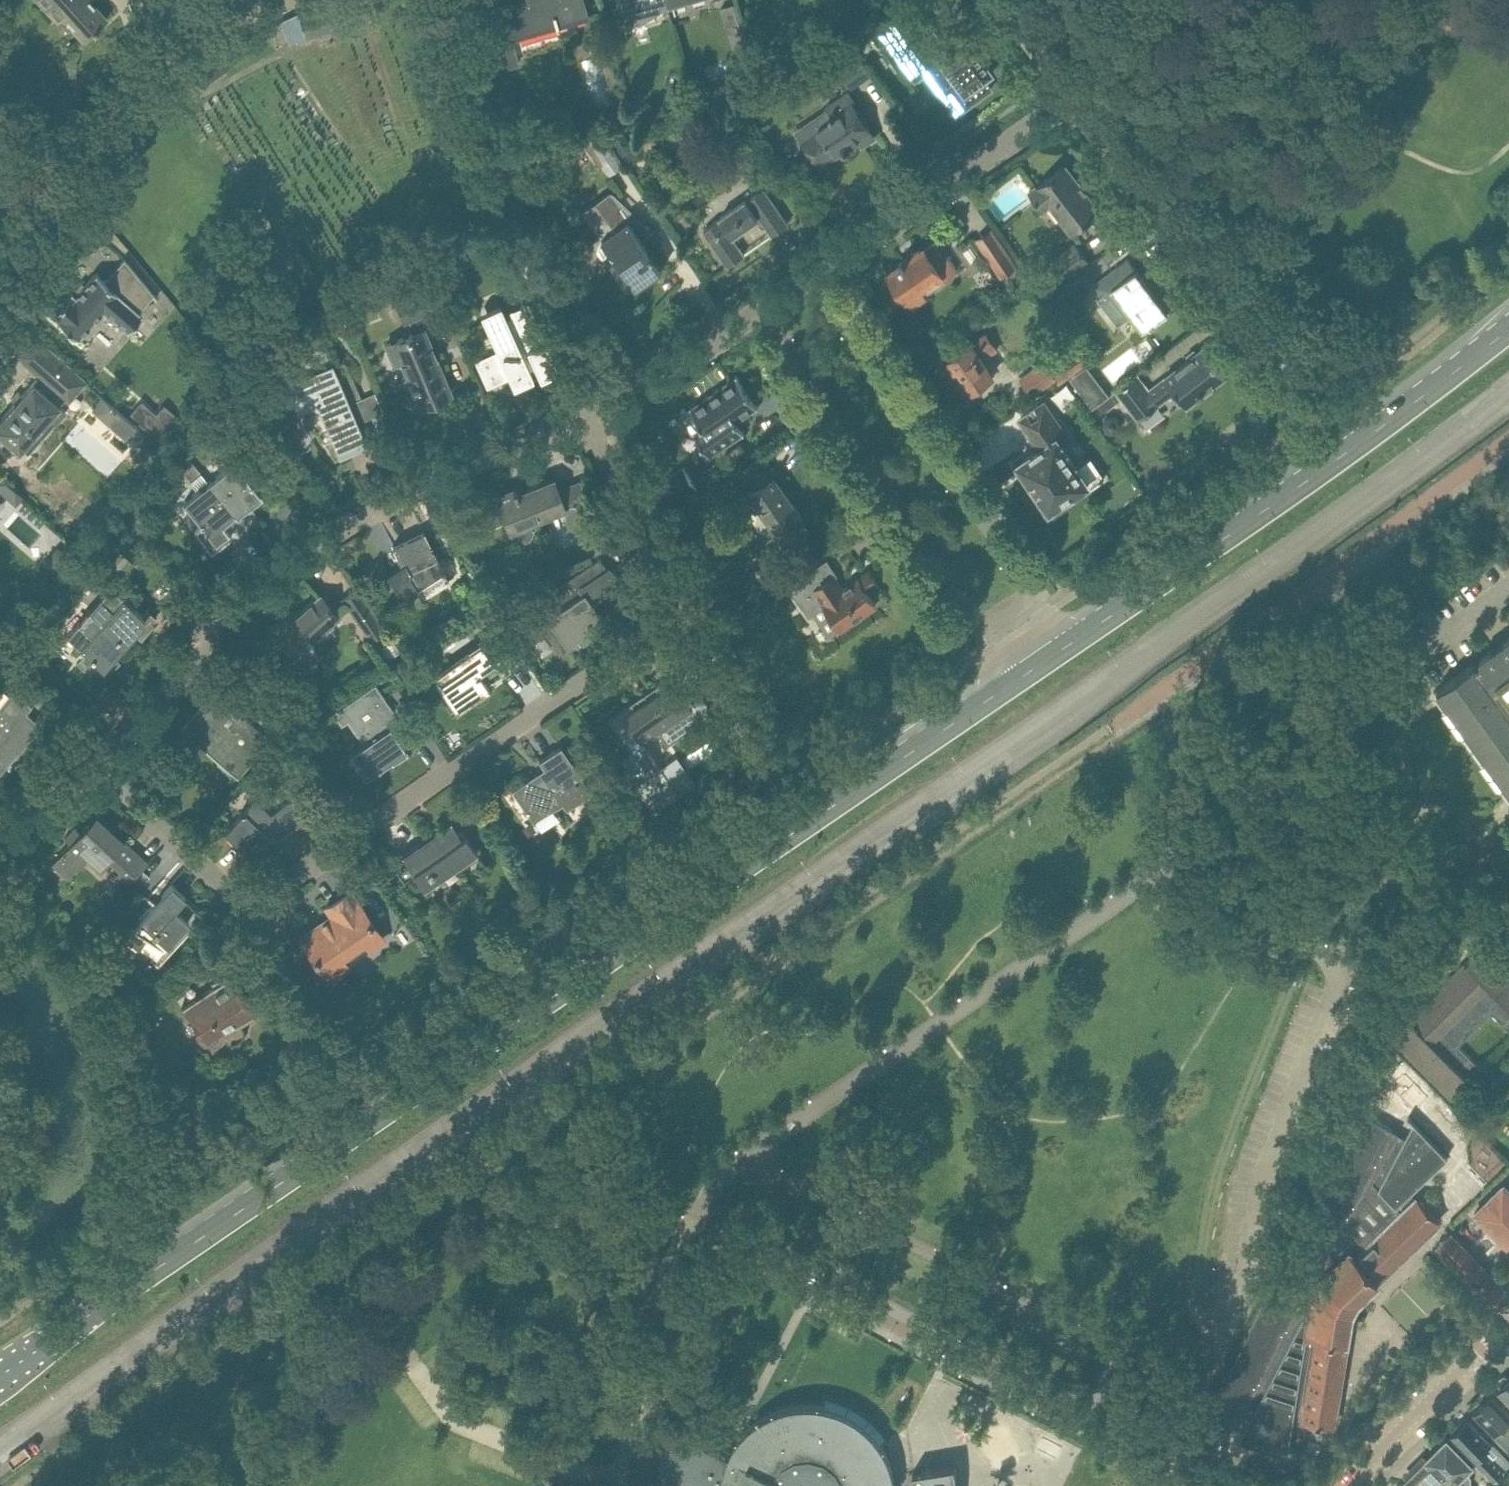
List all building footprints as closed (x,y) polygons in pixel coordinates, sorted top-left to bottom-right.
[(58,21),(64,16),(70,23),(84,38),(106,18),(90,0),(39,0),(58,21)] [(280,21),(289,43),(307,37),(306,35),(341,25),(358,20),(358,22),(377,17),(372,0),(339,0),(334,1),(298,12),(280,21)] [(486,1),(497,35),(521,27),(524,35),(547,28),(549,36),(572,29),(575,37),(594,31),(584,0),(490,0),(486,1)] [(624,15),(667,3),(667,0),(620,0),(624,15)] [(743,21),(738,22),(733,4),(722,7),(735,53),(750,48),(743,21)] [(876,27),(877,29),(886,22),(888,24),(891,21),(890,19),(892,18),(921,56),(916,59),(956,114),(991,88),(984,77),(993,70),(969,37),(959,44),(952,33),(942,40),(927,20),(917,27),(905,10),(906,9),(905,8),(876,27)] [(852,43),(825,51),(836,67),(850,86),(871,71),(852,43)] [(827,110),(797,130),(808,147),(820,163),(842,148),(843,150),(847,150),(851,148),(851,144),(850,142),(857,137),(861,143),(874,134),(863,117),(852,102),(846,91),(825,106),(827,110)] [(608,137),(607,138),(598,125),(579,138),(599,166),(603,163),(610,173),(625,163),(621,158),(622,158),(608,137)] [(1043,209),(1050,203),(1072,232),(1100,211),(1064,164),(1029,191),(1043,209)] [(788,223),(763,188),(747,199),(746,198),(719,216),(720,217),(703,229),(728,264),(744,254),(731,235),(732,234),(733,235),(758,217),(758,216),(759,215),(772,234),(788,223)] [(649,227),(636,214),(629,219),(611,192),(584,210),(636,286),(663,268),(641,236),(649,227)] [(1018,265),(1003,243),(991,226),(975,238),(1001,276),(1018,265)] [(901,264),(889,272),(891,276),(889,278),(894,285),(896,283),(908,301),(909,300),(923,291),(943,277),(945,281),(960,270),(938,238),(921,250),(920,248),(900,262),(901,264)] [(1066,277),(1088,260),(1075,244),(1054,260),(1066,277)] [(156,297),(124,258),(104,280),(96,272),(76,295),(71,291),(51,314),(79,337),(103,309),(132,334),(147,317),(138,310),(152,294),(155,298),(156,297)] [(1112,270),(1092,286),(1099,296),(1097,297),(1118,324),(1131,314),(1142,329),(1162,314),(1178,302),(1165,284),(1155,292),(1128,258),(1112,270)] [(424,329),(436,324),(430,309),(443,304),(433,282),(409,292),(408,290),(393,297),(404,323),(411,320),(411,326),(414,332),(387,343),(395,362),(401,360),(412,386),(420,405),(450,392),(442,374),(424,329)] [(1065,282),(1047,297),(1068,324),(1087,310),(1065,282)] [(474,359),(487,386),(488,386),(493,383),(508,376),(510,375),(513,382),(533,372),(530,366),(534,364),(540,377),(558,369),(532,309),(526,312),(522,302),(513,306),(513,307),(509,309),(511,314),(509,315),(500,298),(478,309),(497,348),(481,356),(474,359)] [(961,344),(951,352),(956,359),(951,363),(965,382),(970,379),(981,394),(1003,378),(984,354),(1002,341),(985,318),(973,327),(968,319),(951,331),(961,344)] [(1055,378),(1059,383),(1093,359),(1066,324),(1058,331),(1077,357),(1054,372),(1045,360),(1021,376),(1032,393),(1055,378)] [(65,398),(69,402),(86,381),(33,334),(15,353),(39,375),(0,419),(0,434),(19,451),(49,416),(57,423),(67,412),(59,405),(65,398)] [(1123,396),(1140,419),(1159,404),(1158,403),(1175,390),(1186,404),(1225,374),(1204,347),(1165,377),(1165,378),(1148,391),(1136,375),(1101,402),(1107,408),(1123,396)] [(365,439),(356,421),(336,375),(327,380),(322,368),(286,384),(305,429),(313,427),(334,459),(353,447),(352,444),(363,439),(365,439)] [(691,405),(690,406),(703,425),(695,431),(694,430),(693,431),(710,456),(711,455),(710,454),(738,435),(742,432),(743,433),(744,432),(736,420),(756,406),(757,407),(758,407),(736,374),(735,375),(736,376),(735,377),(692,407),(691,405)] [(103,396),(93,408),(99,413),(109,422),(125,436),(135,425),(103,396)] [(1043,402),(1037,407),(1020,418),(1040,447),(1018,462),(1054,515),(1073,501),(1069,495),(1088,482),(1061,443),(1068,438),(1043,402)] [(164,405),(145,428),(162,443),(182,420),(164,405)] [(233,461),(208,481),(236,515),(249,505),(262,495),(247,475),(255,468),(243,453),(233,461)] [(763,453),(746,465),(742,467),(756,487),(748,493),(768,522),(770,521),(779,534),(803,518),(770,469),(772,467),(763,453)] [(684,467),(657,485),(670,505),(684,496),(697,487),(693,481),(684,467)] [(578,482),(569,486),(561,469),(541,477),(543,483),(517,493),(515,487),(512,489),(496,495),(509,528),(513,539),(521,542),(530,538),(533,530),(529,520),(562,507),(565,516),(564,517),(574,542),(598,532),(578,482)] [(208,481),(183,501),(199,521),(200,525),(194,530),(210,549),(231,532),(225,525),(236,515),(208,481)] [(446,577),(423,530),(392,546),(401,563),(386,573),(402,598),(418,588),(423,598),(449,581),(446,577)] [(789,583),(788,584),(799,600),(809,615),(825,604),(841,628),(876,604),(866,589),(877,582),(869,571),(843,588),(824,561),(789,583)] [(582,588),(545,614),(546,615),(554,627),(565,644),(603,618),(592,602),(594,601),(592,599),(618,581),(608,567),(591,578),(580,586),(582,588)] [(110,580),(89,604),(91,606),(103,617),(101,620),(122,638),(133,626),(140,632),(142,634),(158,616),(147,606),(144,610),(110,580)] [(356,618),(369,637),(383,628),(356,589),(343,598),(356,618)] [(77,594),(62,610),(77,622),(68,633),(80,644),(80,643),(86,649),(90,653),(82,661),(97,675),(115,657),(109,651),(122,638),(101,620),(103,617),(91,606),(77,594)] [(337,614),(334,611),(320,595),(292,619),(290,617),(275,630),(293,651),(291,652),(291,661),(297,668),(307,668),(315,662),(316,652),(309,644),(313,641),(310,638),(337,614)] [(493,606),(484,611),(489,621),(498,616),(493,606)] [(480,642),(432,675),(445,693),(446,695),(441,698),(450,710),(454,708),(456,710),(488,688),(481,677),(496,667),(501,674),(519,662),(497,630),(480,642)] [(1437,689),(1508,789),(1508,637),(1501,642),(1503,644),(1495,650),(1494,648),(1480,658),(1481,660),(1475,664),(1474,662),(1437,689)] [(632,701),(609,717),(620,733),(630,748),(618,756),(654,810),(672,798),(655,773),(653,774),(646,764),(648,763),(644,758),(652,753),(642,740),(658,729),(668,743),(699,722),(716,711),(707,698),(715,693),(695,649),(667,662),(672,674),(656,685),(659,691),(636,707),(632,701)] [(373,682),(342,703),(352,717),(348,720),(360,738),(364,735),(368,733),(372,739),(350,754),(354,760),(365,776),(391,758),(392,759),(393,759),(390,754),(402,745),(408,754),(409,753),(397,737),(386,720),(395,714),(373,682)] [(21,743),(22,744),(41,724),(46,718),(39,712),(34,718),(26,710),(31,705),(17,691),(14,689),(0,703),(0,765),(21,743)] [(265,734),(230,703),(224,710),(210,698),(174,740),(175,742),(176,741),(175,740),(186,728),(199,739),(203,735),(238,765),(265,734)] [(533,820),(558,803),(565,799),(569,805),(591,791),(560,746),(539,760),(545,770),(538,775),(536,772),(511,789),(533,820)] [(691,774),(674,785),(679,793),(696,782),(691,774)] [(307,815),(295,797),(270,815),(255,800),(224,831),(225,832),(227,830),(252,854),(250,856),(251,857),(270,837),(269,835),(273,832),(276,836),(307,815)] [(147,862),(124,841),(95,814),(80,831),(75,826),(64,837),(70,842),(51,862),(67,877),(86,856),(100,868),(109,859),(121,870),(112,879),(123,889),(147,862)] [(451,820),(418,843),(401,854),(425,888),(477,851),(464,832),(460,834),(451,820)] [(171,883),(158,898),(139,918),(142,920),(134,927),(132,926),(123,935),(137,947),(146,937),(163,947),(189,919),(174,906),(184,895),(171,883)] [(305,942),(283,957),(304,988),(326,973),(328,976),(348,963),(348,962),(351,960),(344,950),(362,937),(369,948),(383,938),(367,915),(356,899),(355,899),(349,890),(326,905),(333,915),(301,936),(305,942)] [(1390,1036),(1406,1052),(1409,1049),(1415,1055),(1411,1058),(1412,1059),(1413,1058),(1451,1096),(1451,1097),(1452,1097),(1481,1068),(1458,1045),(1491,1012),(1508,1029),(1508,971),(1505,967),(1506,965),(1505,965),(1502,968),(1496,963),(1499,960),(1483,944),(1465,962),(1469,967),(1448,988),(1443,983),(1430,996),(1435,1001),(1413,1022),(1409,1018),(1390,1036)] [(230,974),(182,1007),(206,1042),(254,1009),(230,974)] [(1276,1289),(1222,1392),(1218,1390),(1217,1392),(1248,1408),(1249,1407),(1254,1409),(1239,1437),(1287,1454),(1294,1416),(1301,1417),(1300,1419),(1334,1425),(1353,1309),(1358,1298),(1440,1220),(1417,1196),(1415,1197),(1410,1192),(1447,1157),(1409,1116),(1407,1117),(1412,1122),(1405,1137),(1398,1133),(1399,1131),(1367,1115),(1340,1167),(1346,1170),(1342,1176),(1336,1173),(1314,1216),(1320,1219),(1316,1226),(1310,1223),(1297,1248),(1308,1254),(1301,1266),(1299,1265),(1291,1281),(1293,1282),(1287,1293),(1273,1285),(1272,1287),(1276,1289)] [(1505,1182),(1476,1211),(1508,1245),(1508,1186),(1505,1182)] [(1504,1374),(1497,1381),(1500,1386),(1499,1387),(1508,1398),(1508,1376),(1504,1374)] [(1474,1412),(1488,1426),(1495,1434),(1496,1433),(1508,1446),(1508,1413),(1505,1409),(1493,1397),(1491,1395),(1474,1412)] [(729,1452),(713,1445),(703,1433),(701,1432),(673,1418),(664,1441),(659,1461),(656,1484),(687,1485),(689,1479),(699,1480),(700,1485),(895,1485),(895,1484),(893,1473),(890,1462),(885,1451),(880,1442),(887,1438),(879,1427),(870,1419),(860,1411),(849,1405),(837,1400),(825,1397),(823,1404),(810,1403),(797,1404),(786,1406),(775,1409),(761,1416),(748,1427),(740,1436),(736,1441),(729,1452)] [(1451,1435),(1494,1478),(1503,1469),(1503,1468),(1508,1463),(1508,1459),(1491,1441),(1490,1442),(1465,1417),(1455,1427),(1457,1429),(1451,1435)] [(1404,1481),(1407,1483),(1408,1484),(1415,1485),(1470,1485),(1471,1482),(1471,1478),(1469,1474),(1465,1469),(1471,1464),(1461,1453),(1446,1439),(1434,1451),(1437,1454),(1431,1461),(1428,1458),(1404,1481)] [(955,1464),(913,1471),(914,1483),(914,1485),(957,1485),(955,1464)]
